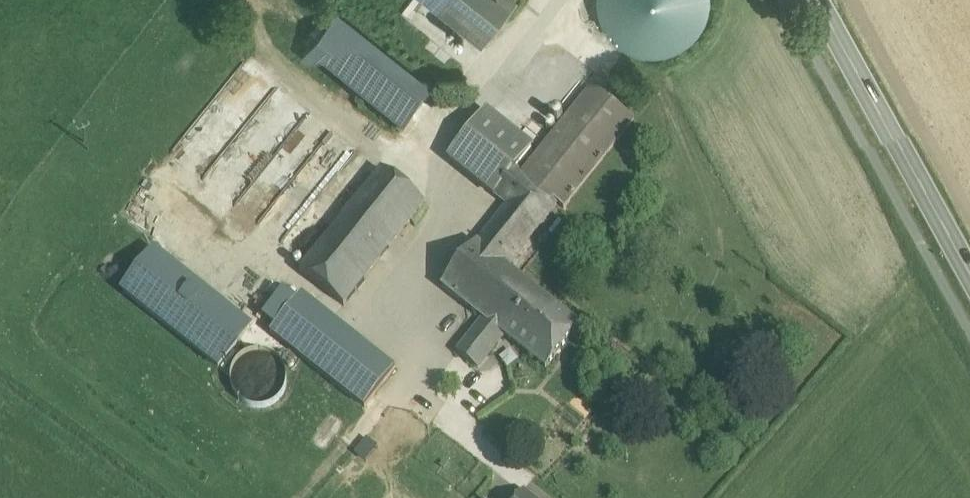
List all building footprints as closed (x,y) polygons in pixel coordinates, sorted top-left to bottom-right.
[(480,38),(511,0),(432,0),(480,38)] [(598,5),(605,23),(619,39),(637,48),(660,50),(677,46),(695,33),(708,13),(709,0),(598,0),(598,5)] [(437,93),(332,9),(300,49),(405,133),(437,93)] [(253,111),(277,85),(249,60),(225,85),(253,111)] [(574,95),(575,86),(573,76),(568,67),(559,62),(549,60),(540,62),(531,68),(526,76),(524,86),(526,96),(532,104),(540,110),(550,112),(560,109),(568,104),(574,95)] [(593,87),(523,176),(559,205),(558,206),(564,211),(635,121),(593,87)] [(282,246),(353,144),(273,88),(202,190),(282,246)] [(532,150),(488,115),(450,162),(495,197),(516,170),(532,150)] [(516,170),(495,197),(507,208),(478,245),(508,269),(558,206),(559,205),(523,176),(516,170)] [(426,206),(382,171),(300,272),(344,307),(426,206)] [(508,269),(478,245),(443,288),(484,321),(505,338),(539,294),(508,269)] [(250,329),(155,254),(124,293),(218,369),(250,329)] [(539,294),(505,338),(546,371),(581,328),(539,294)] [(396,370),(302,296),(271,335),(365,409),(396,370)] [(484,321),(458,355),(478,371),(505,338),(484,321)] [(285,391),(287,381),(285,370),(279,361),(270,355),(259,353),(249,355),(240,361),(234,371),(232,381),(234,392),(240,401),(249,407),(260,409),(270,406),(279,400),(285,391)]
